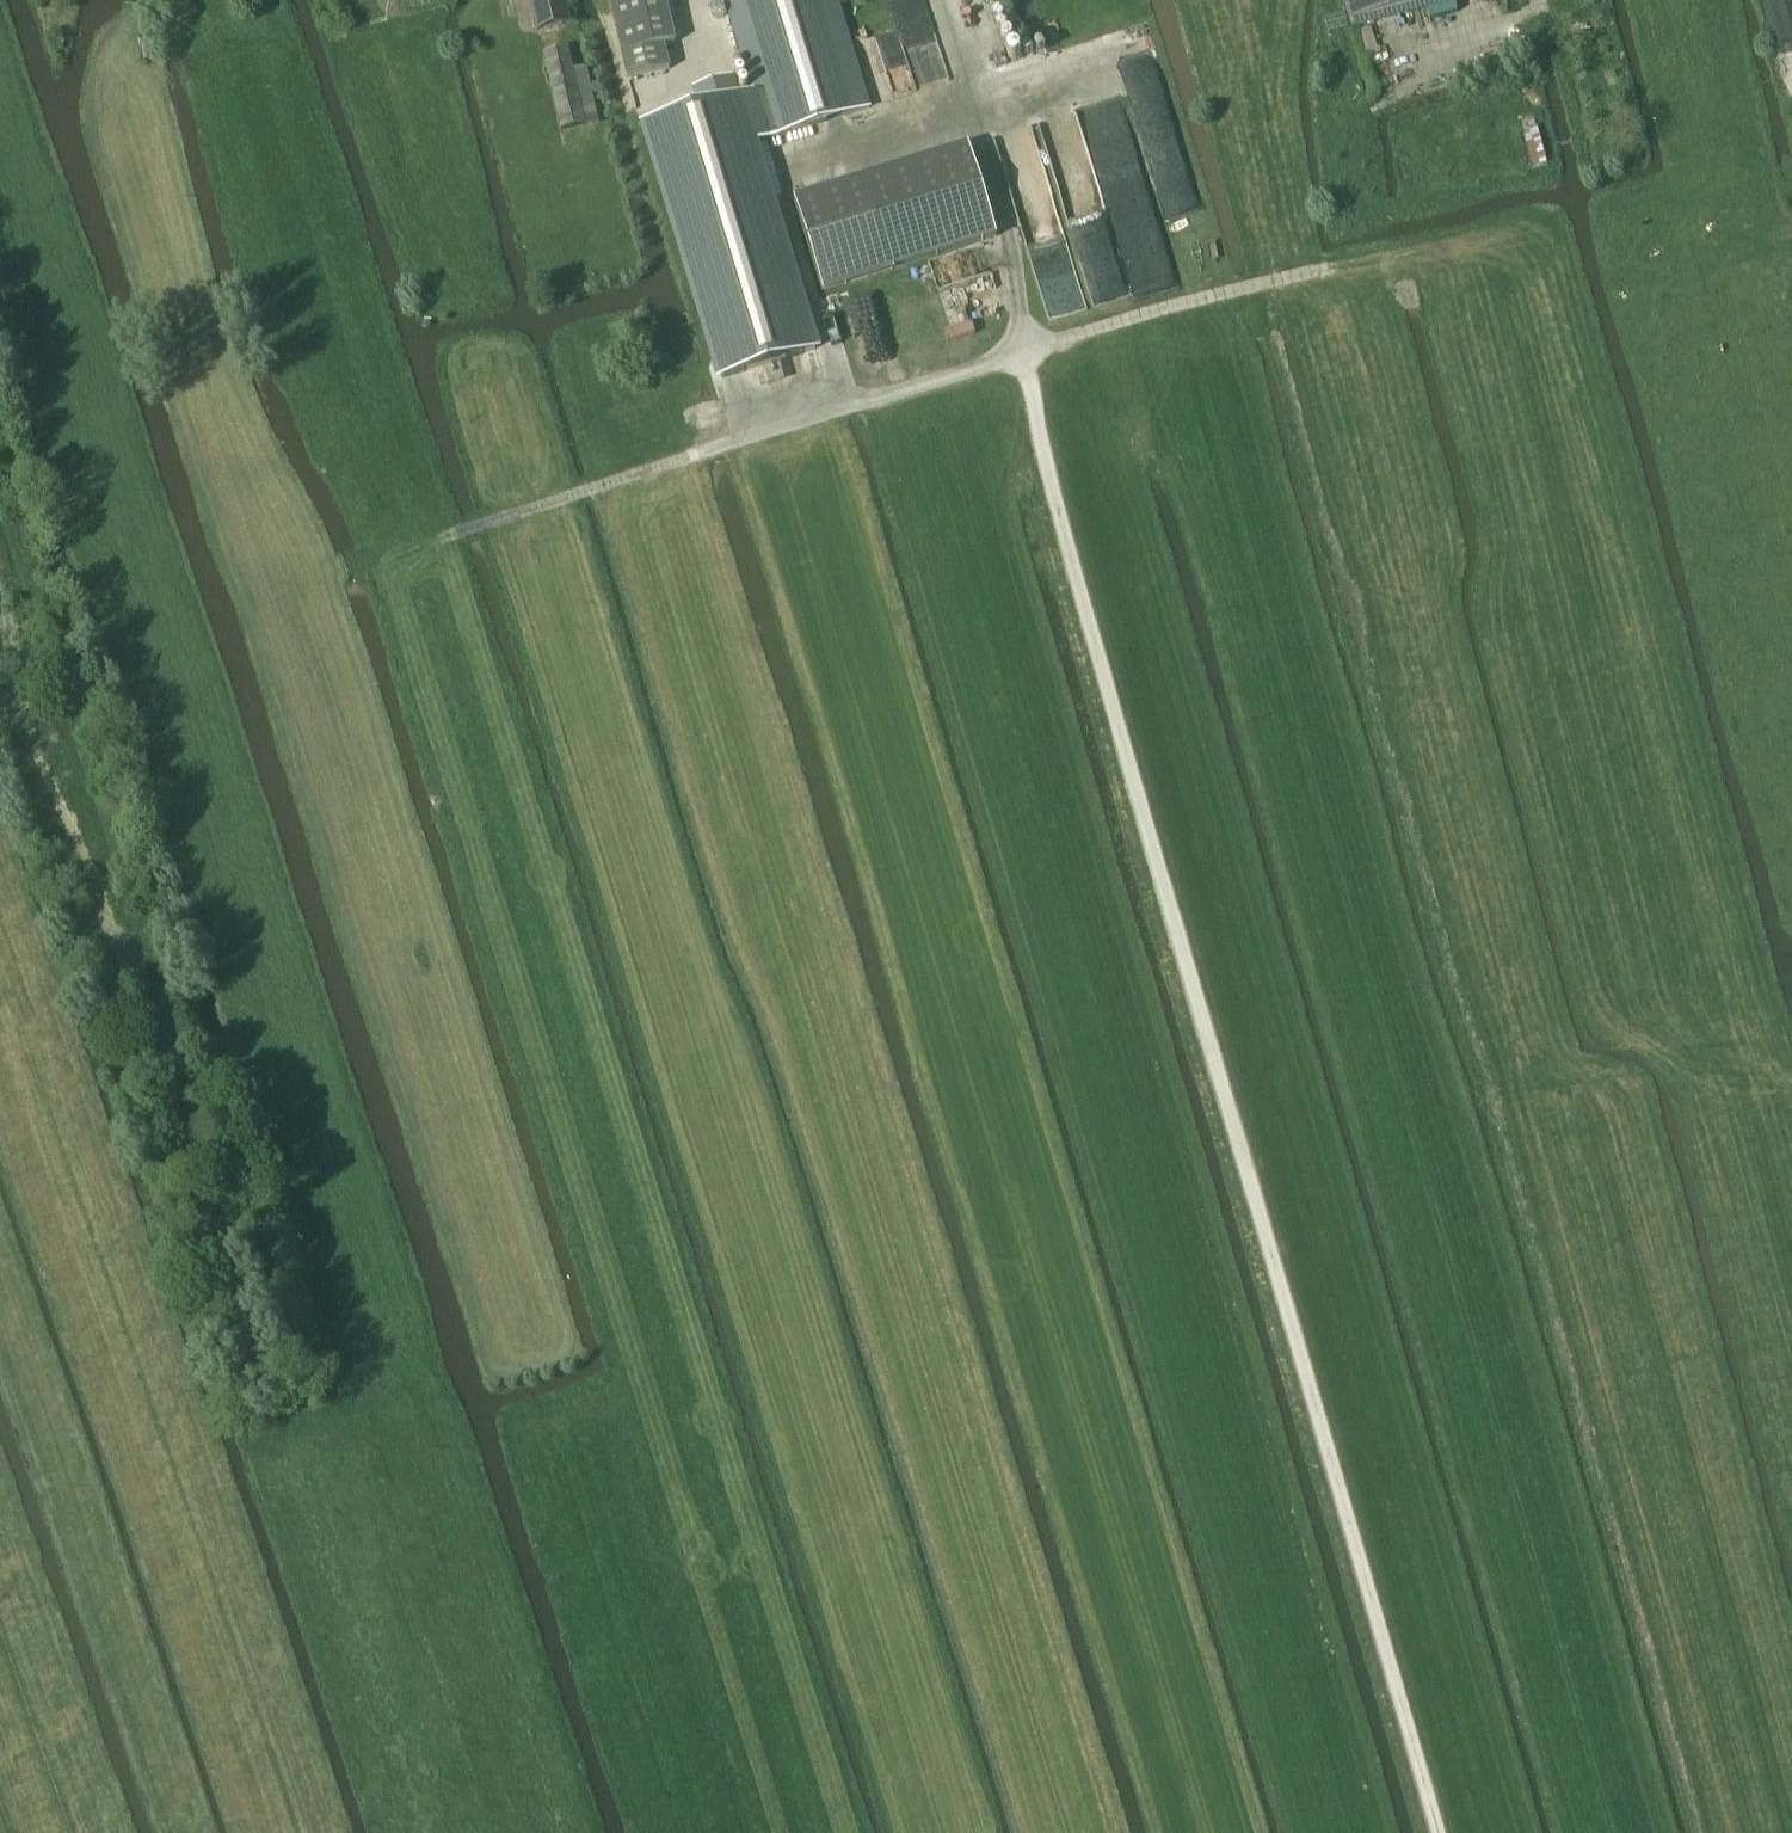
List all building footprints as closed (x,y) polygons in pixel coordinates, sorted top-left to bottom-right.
[(537,34),(571,27),(565,0),(530,0),(537,34)] [(663,0),(608,0),(626,79),(671,69),(665,46),(673,44),(663,0)] [(839,0),(733,0),(725,2),(767,140),(872,108),(839,0)] [(1351,25),(1446,0),(1343,0),(1350,25),(1351,25)] [(544,55),(562,133),(600,124),(588,68),(575,71),(570,49),(544,55)] [(739,96),(734,78),(693,91),(699,110),(640,127),(716,381),(822,350),(759,142),(767,140),(752,92),(739,96)] [(823,291),(997,238),(969,146),(795,199),(823,291)] [(641,450),(635,434),(622,438),(628,455),(641,450)]
